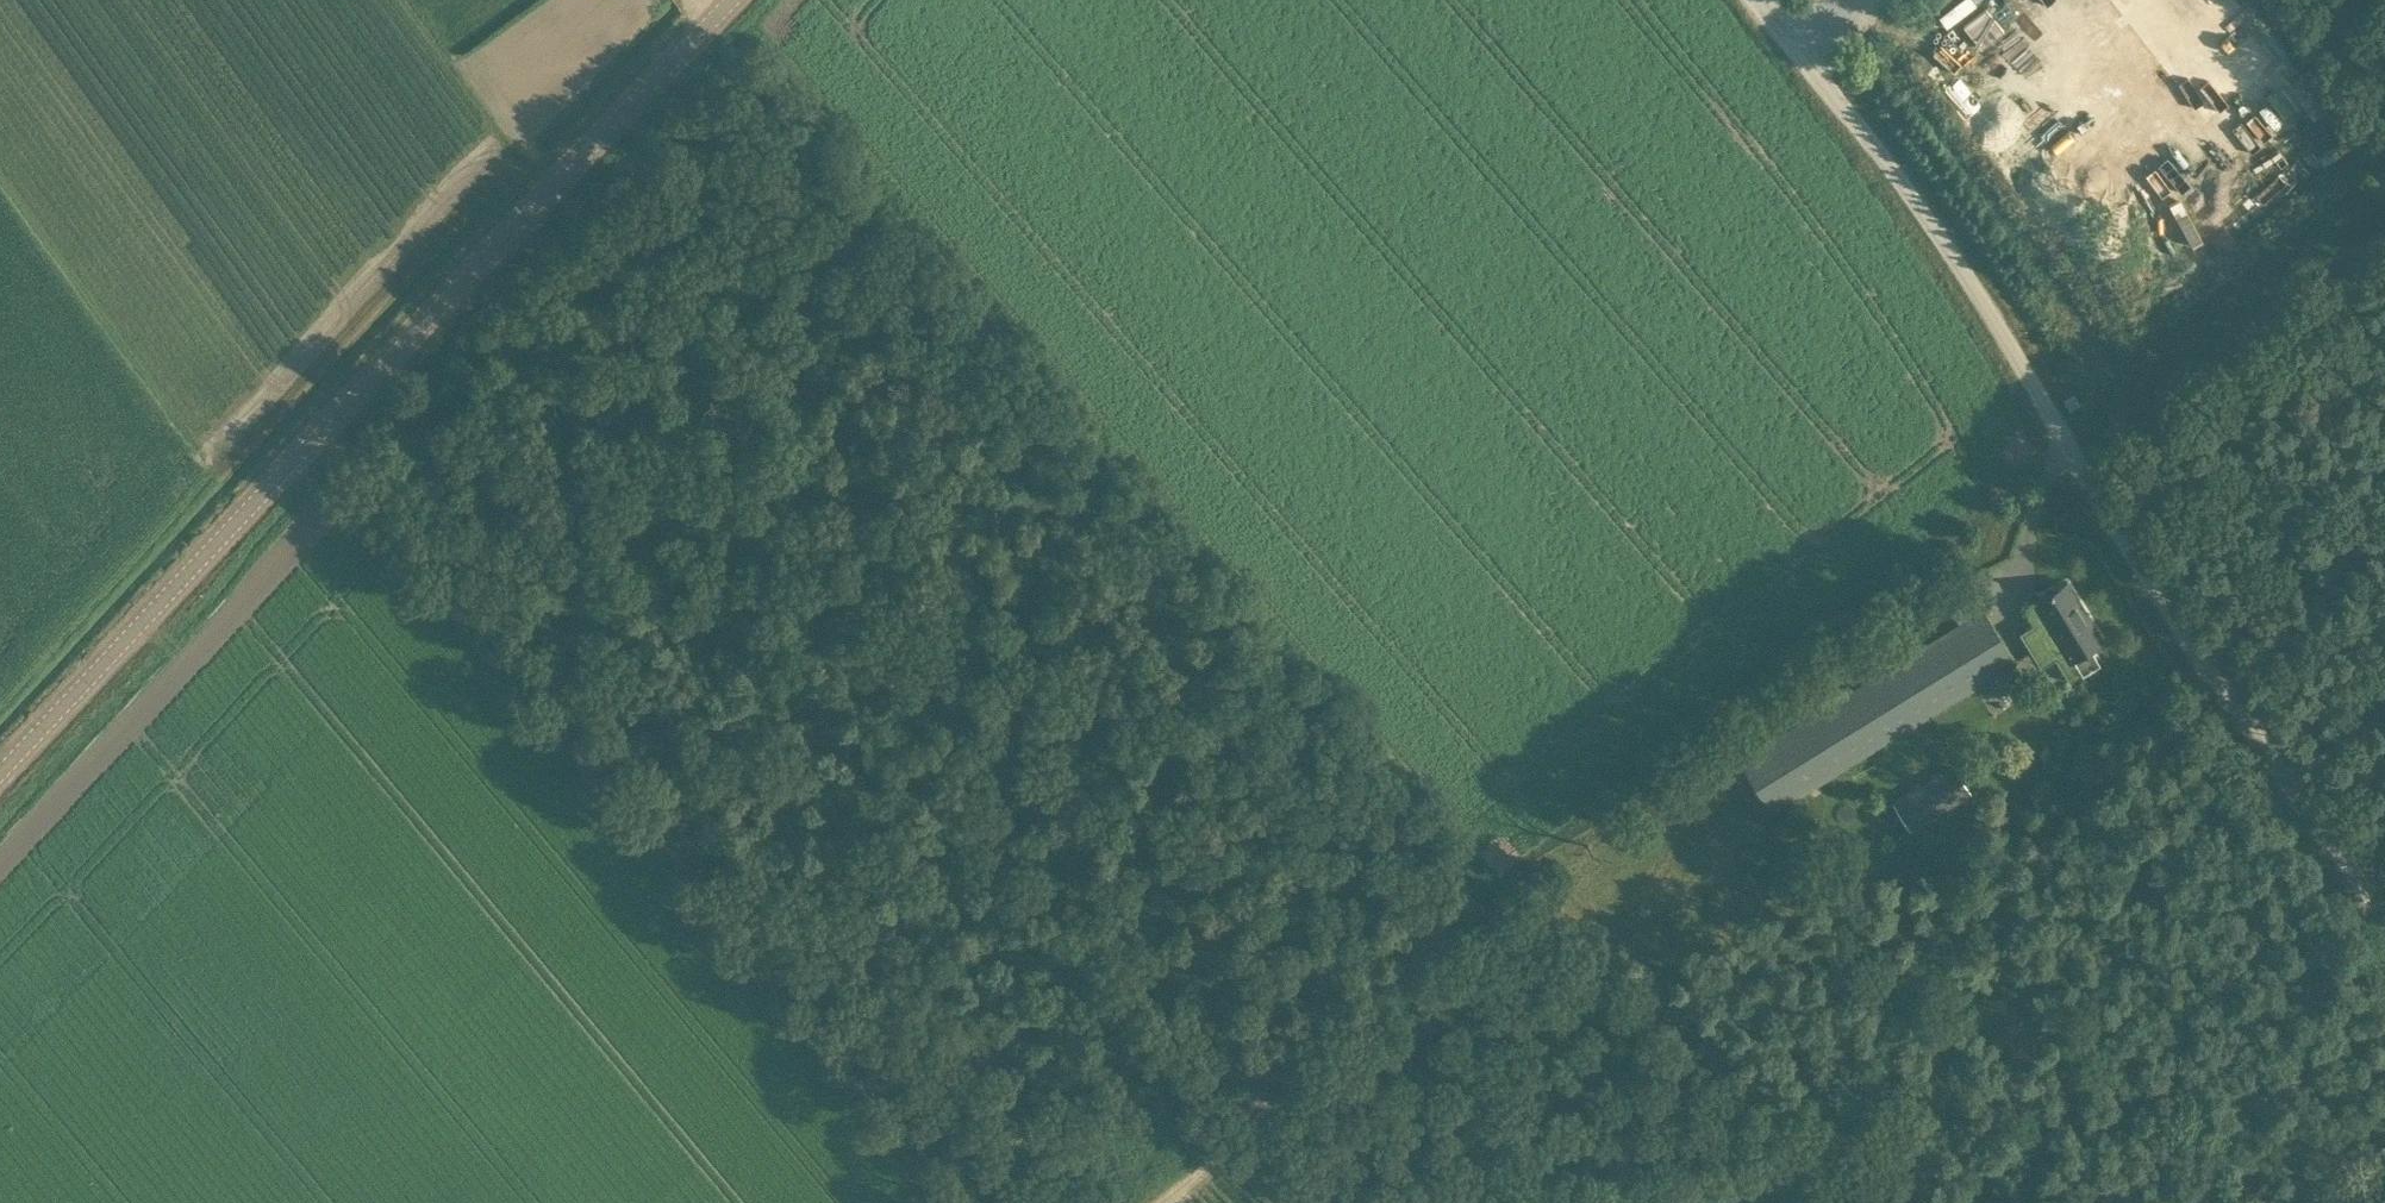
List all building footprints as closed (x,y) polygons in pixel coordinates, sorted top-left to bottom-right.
[(2106,15),(2122,1),(2121,0),(2093,0),(2106,15)] [(2067,580),(2034,600),(2070,659),(2103,639),(2067,580)] [(1813,787),(2014,663),(1975,595),(1958,605),(1965,618),(1779,733),(1813,787)] [(1909,831),(1971,793),(1953,765),(1892,803),(1909,831)]
